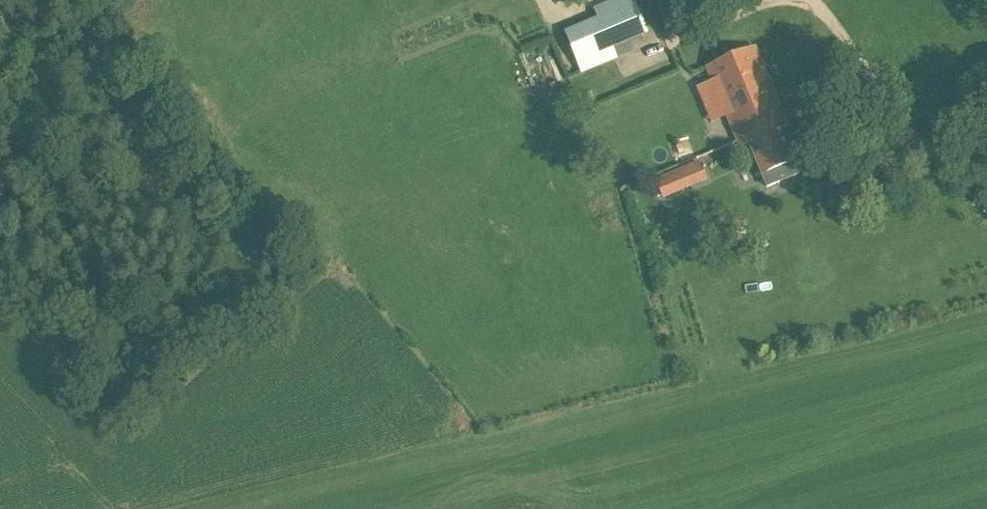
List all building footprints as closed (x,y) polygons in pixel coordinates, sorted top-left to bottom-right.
[(634,0),(612,0),(594,8),(597,17),(600,23),(637,7),(634,0)] [(575,58),(581,73),(583,72),(619,57),(614,45),(613,42),(575,58)] [(769,149),(785,143),(779,129),(785,127),(784,123),(786,122),(755,49),(706,70),(739,147),(748,143),(752,151),(767,145),(769,149)] [(547,83),(569,76),(562,55),(540,62),(547,83)] [(767,145),(752,151),(767,187),(798,174),(785,143),(769,149),(767,145)] [(714,174),(746,164),(742,149),(710,160),(714,174)] [(662,199),(692,186),(684,167),(654,179),(662,199)]
